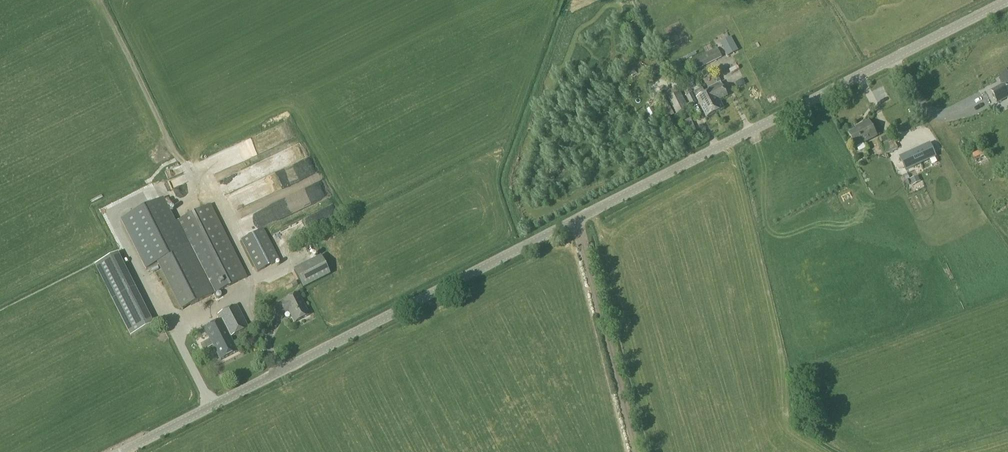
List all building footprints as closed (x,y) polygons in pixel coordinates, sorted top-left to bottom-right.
[(734,44),(728,47),(724,50),(727,57),(732,54),(738,51),(734,44)] [(722,58),(717,48),(691,62),(695,72),(722,58)] [(651,66),(654,75),(664,71),(661,63),(651,66)] [(1001,79),(1004,85),(992,92),(998,103),(1007,98),(1007,76),(1001,79)] [(736,84),(738,88),(745,84),(742,80),(736,84)] [(705,95),(715,115),(725,110),(719,98),(727,94),(723,86),(705,95)] [(667,100),(675,116),(689,109),(681,93),(667,100)] [(687,97),(691,106),(697,103),(693,94),(687,97)] [(715,115),(705,95),(697,99),(707,119),(715,115)] [(849,134),(856,148),(877,137),(869,122),(861,126),(862,128),(849,134)] [(882,148),(885,154),(897,148),(894,142),(882,148)] [(933,157),(928,146),(903,158),(908,169),(933,157)] [(974,151),(987,181),(999,176),(985,146),(974,151)] [(182,168),(188,165),(184,157),(178,160),(182,168)] [(304,180),(318,173),(313,162),(299,168),(304,180)] [(182,178),(185,185),(190,183),(187,175),(182,178)] [(239,210),(286,189),(280,176),(233,197),(239,210)] [(298,191),(262,208),(265,214),(278,208),(281,215),(304,204),(298,191)] [(179,216),(191,211),(186,199),(181,201),(179,198),(173,201),(179,216)] [(158,262),(183,310),(247,278),(211,205),(173,223),(186,248),(158,262)] [(172,233),(172,231),(171,227),(169,225),(168,223),(165,221),(163,220),(161,219),(158,219),(155,219),(152,220),(150,221),(147,223),(145,227),(144,230),(143,233),(144,236),(145,239),(146,241),(147,243),(150,245),(152,246),(155,247),(157,248),(161,247),(163,246),(166,245),(168,243),(169,241),(171,239),(171,236),(172,233)] [(241,240),(257,272),(279,261),(264,229),(241,240)] [(293,234),(281,236),(283,248),(295,247),(293,234)] [(294,270),(303,288),(330,275),(320,257),(294,270)] [(108,290),(131,336),(154,325),(130,279),(108,290)] [(277,306),(282,315),(289,311),(295,323),(308,316),(298,294),(284,301),(285,302),(277,306)] [(196,335),(202,350),(207,347),(208,349),(213,346),(220,360),(236,352),(229,338),(248,329),(236,306),(217,315),(221,322),(196,335)]
